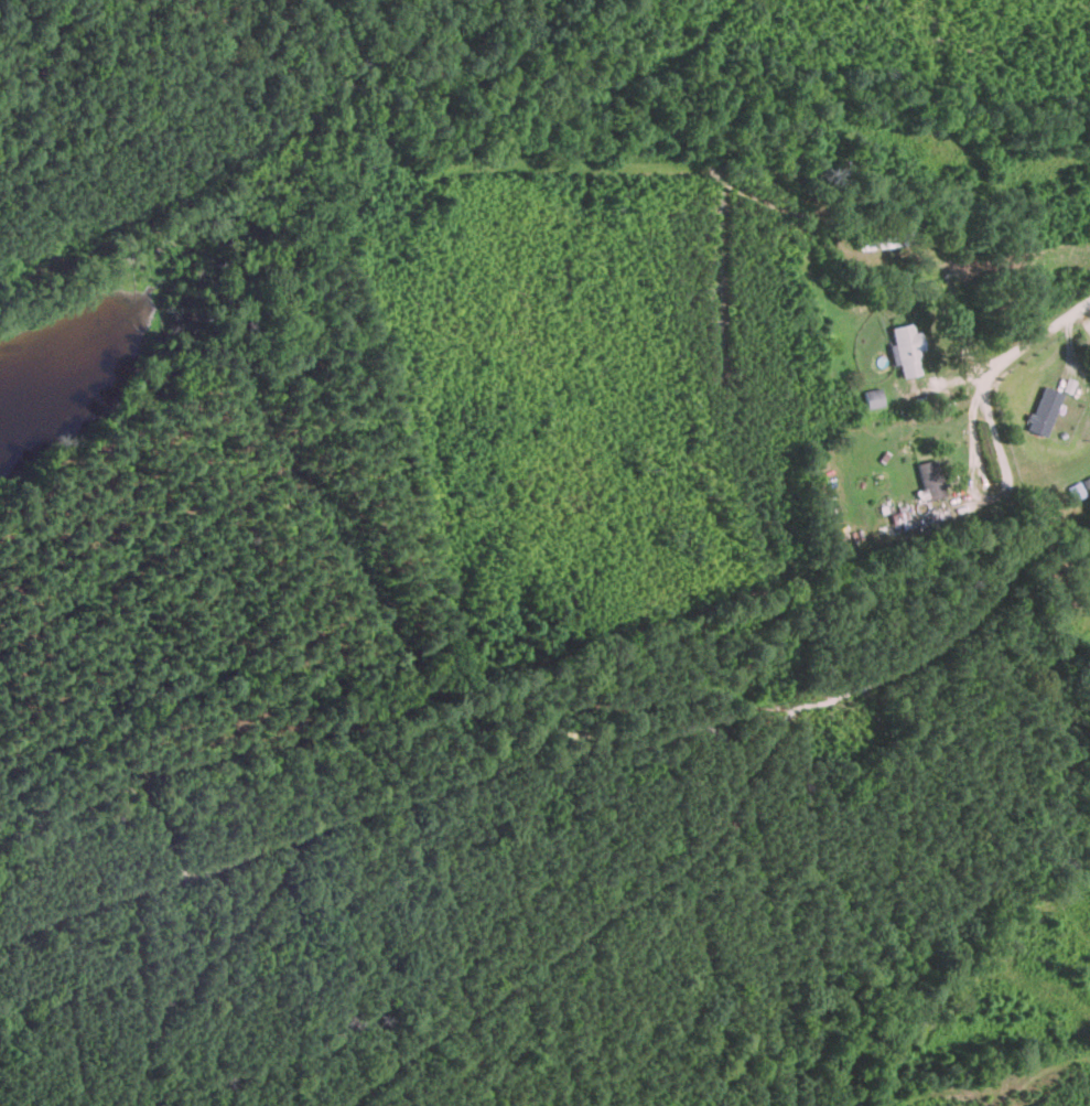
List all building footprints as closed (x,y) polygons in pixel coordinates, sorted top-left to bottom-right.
[(910,245),(909,226),(855,229),(856,248),(910,245)] [(901,377),(920,373),(915,351),(922,349),(918,330),(912,331),(910,321),(890,326),(901,377)] [(1060,392),(1040,385),(1027,429),(1048,435),(1060,392)] [(866,408),(883,404),(880,386),(862,390),(866,408)] [(926,500),(944,495),(934,458),(916,463),(926,500)]
